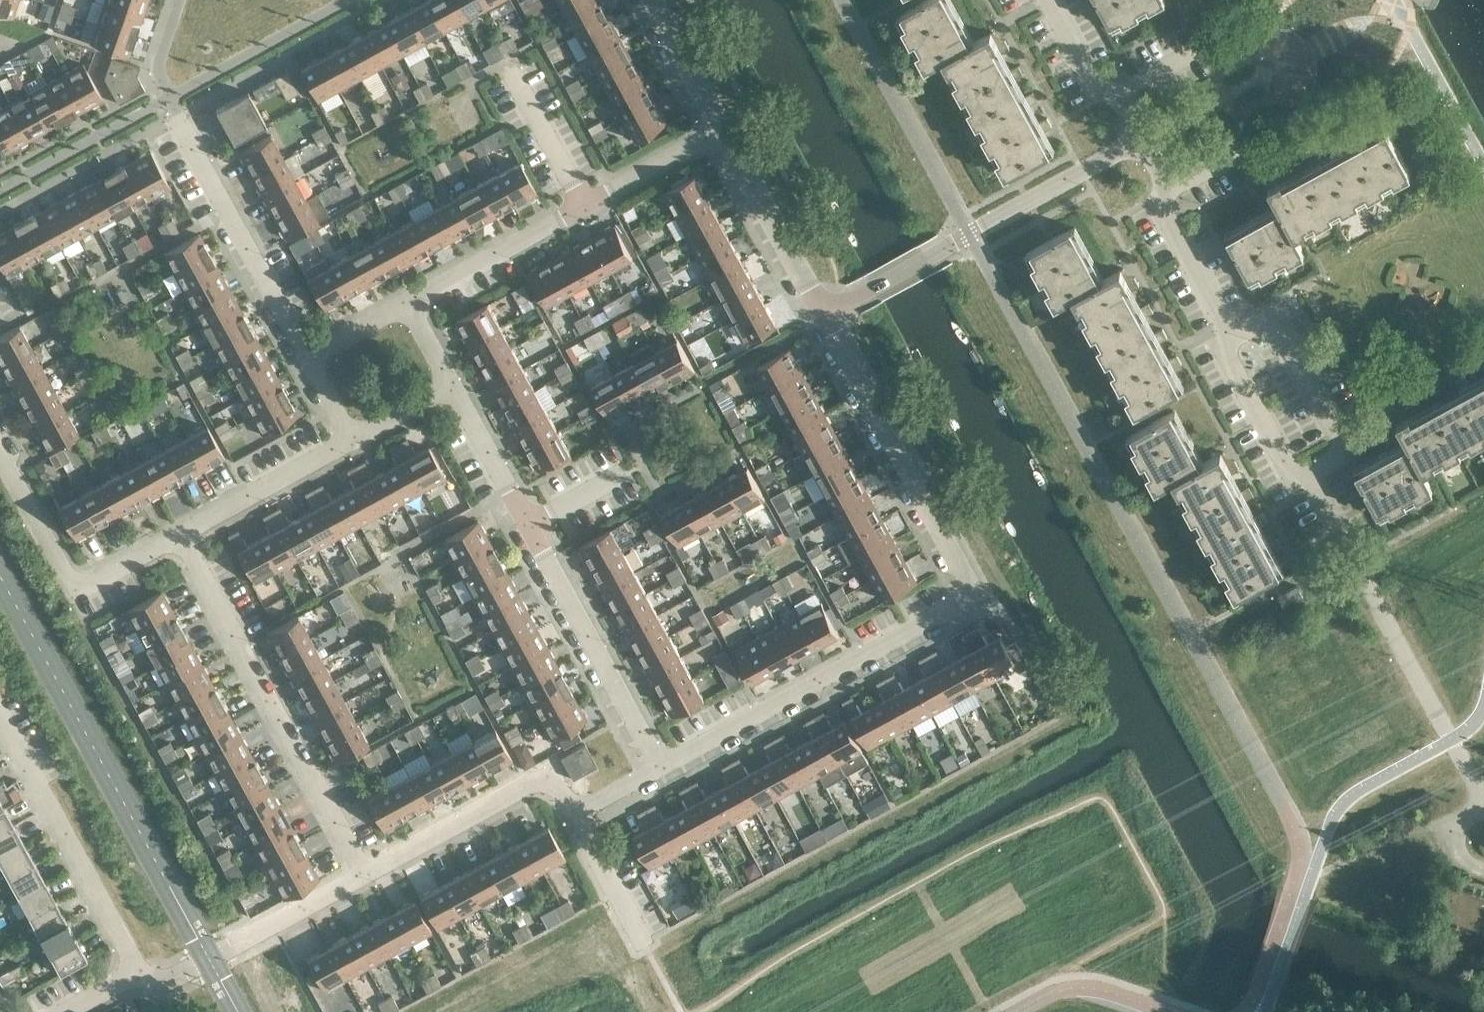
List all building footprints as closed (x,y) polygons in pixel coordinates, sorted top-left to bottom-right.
[(12,18),(18,0),(0,0),(0,13),(12,18)] [(104,3),(142,17),(148,0),(105,0),(104,3)] [(445,32),(427,0),(406,12),(423,43),(445,32)] [(455,0),(428,0),(427,0),(445,32),(466,20),(455,0)] [(482,0),(455,0),(466,20),(487,9),(482,0)] [(487,9),(493,19),(514,7),(510,0),(482,0),(487,9)] [(518,1),(522,8),(534,2),(533,0),(521,0),(518,1)] [(564,13),(588,0),(557,0),(564,13)] [(598,0),(588,0),(564,13),(576,34),(607,16),(598,0)] [(902,13),(931,67),(943,60),(949,72),(954,69),(1011,173),(1055,149),(1045,131),(1052,126),(1047,117),(1040,121),(1030,104),(1038,100),(1033,91),(1025,95),(1016,78),(1024,74),(1019,65),(1011,70),(1002,53),(1010,49),(1005,40),(997,44),(991,32),(974,41),(952,0),(926,0),(902,13)] [(1110,23),(1153,0),(1097,0),(1110,23)] [(55,6),(43,2),(38,17),(50,21),(55,6)] [(75,7),(62,2),(60,10),(73,15),(75,7)] [(538,9),(534,2),(522,8),(526,15),(538,9)] [(142,17),(104,3),(97,23),(136,36),(142,17)] [(73,15),(60,10),(57,18),(70,22),(73,15)] [(423,43),(406,12),(385,23),(403,55),(423,43)] [(619,37),(607,16),(576,34),(587,55),(619,37)] [(136,36),(97,23),(90,43),(129,56),(136,36)] [(403,55),(385,23),(364,35),(382,66),(403,55)] [(59,48),(53,35),(45,39),(52,52),(59,48)] [(382,66),(364,35),(343,46),(360,78),(382,66)] [(511,36),(504,39),(510,52),(518,48),(511,36)] [(553,37),(541,43),(545,50),(557,44),(553,37)] [(630,58),(619,37),(587,55),(599,76),(630,58)] [(52,52),(45,39),(38,43),(45,55),(52,52)] [(510,52),(504,39),(496,43),(503,56),(510,52)] [(561,51),(557,44),(545,50),(549,57),(561,51)] [(360,78),(343,46),(322,58),(339,89),(360,78)] [(23,67),(16,55),(9,59),(16,71),(23,67)] [(111,57),(104,78),(119,104),(145,90),(137,74),(133,73),(135,66),(139,68),(139,67),(111,57)] [(339,89),(322,58),(300,70),(317,101),(339,89)] [(642,79),(630,58),(599,76),(610,97),(642,79)] [(16,71),(9,59),(2,63),(9,75),(16,71)] [(469,59),(462,63),(468,75),(475,71),(469,59)] [(468,75),(462,63),(454,66),(461,79),(468,75)] [(103,100),(83,64),(64,74),(84,110),(103,100)] [(299,93),(287,71),(274,78),(281,90),(286,99),(299,93)] [(84,110),(64,74),(46,84),(66,120),(84,110)] [(281,90),(274,78),(252,90),(259,103),(281,90)] [(577,79),(565,86),(569,93),(581,86),(577,79)] [(654,101),(642,79),(610,97),(622,118),(654,101)] [(426,82),(419,86),(426,98),(433,94),(426,82)] [(66,120),(46,84),(28,94),(48,129),(66,120)] [(426,98),(419,86),(412,90),(419,102),(426,98)] [(584,93),(581,86),(569,93),(572,100),(584,93)] [(266,124),(248,91),(247,92),(249,96),(242,100),(237,98),(216,109),(233,141),(266,124)] [(48,129),(28,94),(10,104),(30,139),(48,129)] [(666,123),(654,101),(622,118),(634,140),(666,123)] [(10,104),(0,109),(0,128),(12,149),(30,139),(10,104)] [(384,105),(377,109),(384,121),(391,117),(384,105)] [(384,121),(377,109),(370,113),(377,125),(384,121)] [(600,121),(587,127),(591,135),(603,128),(600,121)] [(1384,124),(1366,134),(1361,127),(1353,132),(1357,139),(1340,149),(1335,141),(1327,146),(1331,153),(1314,163),(1310,155),(1301,160),(1305,168),(1288,177),(1284,170),(1275,174),(1279,182),(1268,188),(1276,205),(1224,233),(1249,277),(1302,249),(1296,237),(1308,230),(1305,225),(1409,168),(1384,124)] [(328,133),(324,126),(311,132),(315,139),(328,133)] [(0,128),(0,156),(12,149),(0,128)] [(607,135),(603,128),(591,135),(595,142),(607,135)] [(341,129),(334,132),(341,145),(348,141),(341,129)] [(332,140),(328,133),(315,139),(319,147),(332,140)] [(239,152),(251,175),(282,157),(270,135),(239,152)] [(493,149),(486,136),(479,140),(486,152),(493,149)] [(486,152),(479,140),(472,144),(479,156),(486,152)] [(170,188),(150,152),(131,162),(151,198),(170,188)] [(294,178),(282,157),(251,175),(263,196),(294,178)] [(451,172),(444,159),(437,163),(444,175),(451,172)] [(151,198),(131,162),(114,172),(133,208),(151,198)] [(537,193),(519,162),(497,174),(515,206),(537,193)] [(444,175),(437,163),(430,167),(437,179),(444,175)] [(351,175),(347,168),(335,175),(338,182),(351,175)] [(133,208),(114,172),(96,182),(115,218),(133,208)] [(515,206),(497,174),(476,186),(494,217),(515,206)] [(354,182),(351,175),(338,182),(342,189),(354,182)] [(663,193),(675,215),(707,198),(695,176),(663,193)] [(306,200),(294,178),(263,196),(274,217),(306,200)] [(115,218),(96,182),(78,191),(97,228),(115,218)] [(409,195),(402,182),(395,186),(402,198),(409,195)] [(402,198),(395,186),(388,190),(394,202),(402,198)] [(494,217),(476,186),(455,197),(473,229),(494,217)] [(97,228),(78,191),(60,201),(79,237),(97,228)] [(473,229),(455,197),(434,209),(451,240),(473,229)] [(718,219),(707,198),(675,215),(687,236),(718,219)] [(318,222),(306,200),(274,217),(286,239),(318,222)] [(79,237),(60,201),(42,211),(62,247),(79,237)] [(366,218),(360,205),(352,209),(359,222),(366,218)] [(359,222),(352,209),(345,213),(352,225),(359,222)] [(451,240),(434,209),(413,220),(430,252),(451,240)] [(62,247),(42,211),(24,221),(44,257),(62,247)] [(172,219),(165,223),(172,235),(179,231),(172,219)] [(730,240),(718,219),(687,236),(698,257),(730,240)] [(430,252),(413,220),(392,232),(409,263),(430,252)] [(44,257),(24,221),(6,231),(26,267),(44,257)] [(172,235),(165,223),(158,227),(165,239),(172,235)] [(644,223),(631,229),(635,237),(647,230),(644,223)] [(615,226),(593,238),(611,270),(632,258),(615,226)] [(1075,227),(1070,229),(1031,251),(1061,303),(1072,297),(1079,309),(1084,306),(1141,410),(1185,386),(1175,368),(1182,363),(1177,354),(1170,358),(1160,341),(1168,337),(1163,328),(1155,333),(1146,316),(1154,311),(1149,302),(1141,307),(1132,290),(1139,286),(1134,277),(1127,281),(1120,269),(1104,278),(1075,227)] [(324,241),(318,228),(311,232),(317,245),(324,241)] [(651,237),(647,230),(635,237),(639,244),(651,237)] [(6,231),(0,234),(0,265),(7,277),(26,267),(6,231)] [(317,245),(311,232),(304,236),(310,248),(317,245)] [(409,263),(392,232),(371,243),(388,275),(409,263)] [(209,253),(199,234),(163,254),(174,272),(209,253)] [(611,270),(593,238),(572,249),(590,281),(611,270)] [(136,239),(129,243),(136,255),(142,251),(136,239)] [(741,261),(730,240),(698,257),(710,278),(741,261)] [(136,255),(129,243),(122,246),(128,259),(136,255)] [(388,275),(371,243),(350,255),(367,286),(388,275)] [(590,281),(572,249),(551,261),(568,292),(590,281)] [(219,271),(209,253),(174,272),(183,290),(219,271)] [(367,286),(350,255),(329,266),(346,298),(367,286)] [(100,258),(93,262),(100,275),(107,271),(100,258)] [(324,258),(302,270),(324,310),(346,298),(329,266),(324,258)] [(568,292),(551,261),(529,273),(546,304),(568,292)] [(753,282),(741,261),(710,278),(721,299),(753,282)] [(100,275),(93,262),(86,266),(92,278),(100,275)] [(667,265),(654,272),(658,279),(671,272),(667,265)] [(229,289),(219,271),(183,290),(193,308),(229,289)] [(675,279),(671,272),(658,279),(662,286),(675,279)] [(148,277),(136,284),(140,291),(152,284),(148,277)] [(64,278),(57,282),(64,294),(71,290),(64,278)] [(64,294),(57,282),(50,286),(57,298),(64,294)] [(764,303),(753,282),(721,299),(733,320),(764,303)] [(156,291),(152,284),(140,291),(144,298),(156,291)] [(528,291),(524,284),(512,291),(516,298),(528,291)] [(239,307),(229,289),(193,308),(203,326),(239,307)] [(631,290),(624,294),(631,306),(638,302),(631,290)] [(631,306),(624,294),(617,297),(624,310),(631,306)] [(28,298),(20,302),(27,314),(34,310),(28,298)] [(660,307),(656,299),(640,307),(645,315),(660,307)] [(776,325),(764,303),(733,320),(745,342),(776,325)] [(500,326),(488,304),(457,321),(469,343),(500,326)] [(248,324),(239,307),(203,326),(213,344),(248,324)] [(645,315),(640,307),(633,311),(641,323),(648,320),(645,315)] [(685,310),(672,317),(676,324),(689,317),(685,310)] [(641,323),(633,311),(627,315),(633,327),(641,323)] [(168,312),(155,319),(159,326),(172,320),(168,312)] [(589,313),(582,317),(589,329),(595,325),(589,313)] [(589,329),(582,317),(575,321),(582,333),(589,329)] [(692,324),(689,317),(676,324),(680,331),(692,324)] [(175,327),(172,320),(159,326),(163,333),(175,327)] [(548,327),(544,320),(532,327),(536,334),(548,327)] [(66,328),(62,321),(50,328),(54,335),(66,328)] [(258,342),(248,324),(213,344),(222,362),(258,342)] [(19,325),(0,336),(0,365),(31,347),(19,325)] [(512,347),(500,326),(469,343),(480,364),(512,347)] [(552,334),(548,327),(536,334),(540,341),(552,334)] [(70,335),(66,328),(54,335),(58,342),(70,335)] [(605,343),(598,331),(591,334),(598,347),(605,343)] [(598,347),(591,334),(584,338),(591,351),(598,347)] [(695,371),(678,340),(656,352),(673,383),(695,371)] [(268,360),(258,342),(222,362),(232,380),(268,360)] [(31,347),(0,365),(11,386),(43,368),(31,347)] [(523,368),(512,347),(480,364),(492,385),(523,368)] [(187,348),(175,355),(179,362),(191,356),(187,348)] [(801,371),(789,349),(772,358),(766,361),(758,366),(770,388),(801,371)] [(673,383),(656,352),(634,363),(652,395),(673,383)] [(195,363),(191,356),(179,362),(183,369),(195,363)] [(278,378),(268,360),(232,380),(242,398),(278,378)] [(712,361),(700,367),(704,374),(716,368),(712,361)] [(571,369),(567,362),(555,369),(559,376),(571,369)] [(652,395),(634,363),(613,375),(631,406),(652,395)] [(90,371),(86,364),(74,370),(77,377),(90,371)] [(54,389),(43,368),(11,386),(23,406),(54,389)] [(535,389),(523,368),(492,385),(503,406),(535,389)] [(575,376),(571,369),(559,376),(562,383),(575,376)] [(93,378),(90,371),(77,377),(81,384),(93,378)] [(813,392),(801,371),(770,388),(782,409),(813,392)] [(631,406),(613,375),(592,387),(609,418),(631,406)] [(1468,384),(1464,376),(1455,381),(1459,388),(1442,398),(1438,390),(1429,395),(1434,402),(1417,412),(1413,404),(1404,409),(1407,417),(1396,423),(1405,439),(1353,468),(1377,513),(1430,483),(1424,471),(1436,464),(1433,459),(1483,431),(1483,375),(1468,384)] [(559,376),(550,381),(554,388),(562,383),(559,376)] [(288,396),(278,378),(242,398),(252,415),(288,396)] [(713,391),(725,384),(722,378),(710,384),(713,391)] [(183,382),(176,386),(183,398),(190,395),(183,382)] [(725,384),(713,391),(717,398),(729,392),(725,384)] [(207,385),(195,391),(199,398),(211,392),(207,385)] [(66,411),(54,389),(23,406),(34,427),(66,411)] [(546,410),(535,389),(503,406),(515,427),(546,410)] [(215,399),(211,392),(199,398),(203,405),(215,399)] [(824,413),(813,392),(782,409),(793,430),(824,413)] [(161,394),(147,402),(154,413),(154,414),(168,406),(161,394)] [(298,415),(288,396),(252,415),(262,435),(298,415)] [(154,414),(147,402),(140,405),(147,418),(154,414)] [(594,411),(590,404),(578,411),(582,418),(594,411)] [(147,418),(140,405),(133,409),(140,421),(147,418)] [(113,413),(109,406),(97,412),(101,420),(113,413)] [(1175,409),(1170,412),(1169,412),(1149,424),(1132,434),(1161,487),(1172,481),(1179,493),(1184,490),(1241,594),(1285,569),(1275,551),(1282,546),(1277,537),(1270,541),(1260,524),(1268,520),(1263,512),(1255,516),(1246,499),(1254,495),(1249,486),(1241,490),(1232,473),(1240,469),(1234,460),(1227,464),(1221,453),(1204,462),(1199,453),(1175,409)] [(558,431),(546,410),(515,427),(526,448),(558,431)] [(78,432),(66,411),(34,427),(46,449),(78,432)] [(598,418),(594,411),(582,418),(586,425),(598,418)] [(836,434),(824,413),(793,430),(805,451),(836,434)] [(227,420),(214,427),(218,434),(231,427),(227,420)] [(745,420),(733,427),(736,434),(749,427),(745,420)] [(112,437),(105,424),(98,428),(105,441),(112,437)] [(225,458),(207,426),(185,438),(202,470),(225,458)] [(234,434),(231,427),(218,434),(222,441),(234,434)] [(753,434),(749,427),(736,434),(740,441),(753,434)] [(105,441),(98,428),(91,432),(98,444),(105,441)] [(570,453),(558,431),(526,448),(538,470),(570,453)] [(847,455),(836,434),(805,451),(816,473),(847,455)] [(202,470),(185,438),(164,450),(182,481),(202,470)] [(406,438),(398,443),(424,490),(446,478),(428,446),(415,454),(406,438)] [(424,490),(398,443),(389,447),(398,463),(385,470),(402,502),(424,490)] [(69,460),(63,448),(56,451),(62,463),(69,460)] [(182,481),(164,450),(143,461),(160,493),(182,481)] [(62,463),(56,451),(49,455),(55,467),(62,463)] [(859,476),(847,455),(816,473),(828,494),(859,476)] [(160,493),(143,461),(122,473),(139,504),(160,493)] [(364,461),(355,466),(381,513),(402,502),(385,470),(373,477),(364,461)] [(768,462),(756,469),(759,476),(772,469),(768,462)] [(381,513),(355,466),(347,471),(355,486),(343,493),(360,525),(381,513)] [(765,499),(748,467),(726,479),(743,511),(765,499)] [(776,476),(772,469),(759,476),(763,483),(776,476)] [(139,504),(122,473),(101,484),(118,516),(139,504)] [(871,497),(859,476),(828,494),(839,515),(871,497)] [(743,511),(726,479),(705,491),(722,523),(743,511)] [(118,516),(101,484),(80,496),(97,527),(118,516)] [(322,484),(313,489),(339,536),(360,525),(343,493),(331,500),(322,484)] [(339,536),(313,489),(305,494),(313,509),(301,516),(318,547),(339,536)] [(722,523),(705,491),(684,503),(701,534),(722,523)] [(97,527),(80,496),(58,508),(75,539),(97,527)] [(882,518),(871,497),(839,515),(850,535),(882,518)] [(701,534),(684,503),(661,515),(679,546),(701,534)] [(791,504),(779,511),(782,518),(795,511),(791,504)] [(280,507),(271,512),(297,559),(318,547),(301,516),(288,523),(280,507)] [(799,518),(795,511),(782,518),(786,525),(799,518)] [(297,559),(271,512),(262,516),(271,532),(258,539),(276,571),(297,559)] [(894,540),(882,518),(850,535),(862,557),(894,540)] [(488,540),(478,521),(442,540),(453,559),(488,540)] [(660,531),(656,524),(643,531),(647,538),(660,531)] [(623,551),(611,529),(580,546),(592,568),(623,551)] [(238,530),(228,535),(254,582),(276,571),(258,539),(246,546),(238,530)] [(664,538),(660,531),(647,538),(651,545),(664,538)] [(783,532),(774,537),(778,544),(787,539),(783,532)] [(765,535),(758,538),(765,551),(772,547),(765,535)] [(765,551),(758,538),(751,542),(758,555),(765,551)] [(498,558),(488,540),(453,559),(462,577),(498,558)] [(905,561),(894,540),(862,557),(874,578),(905,561)] [(819,544),(807,550),(811,557),(823,551),(819,544)] [(635,572),(623,551),(592,568),(603,589),(635,572)] [(827,558),(823,551),(811,557),(815,564),(827,558)] [(425,559),(421,552),(409,558),(413,566),(425,559)] [(508,575),(498,558),(462,577),(472,595),(508,575)] [(723,558),(716,562),(722,574),(729,570),(723,558)] [(352,561),(340,568),(347,581),(359,574),(352,561)] [(917,583),(905,561),(874,578),(886,600),(917,583)] [(722,574),(716,562),(709,565),(716,578),(722,574)] [(683,573),(679,566),(666,573),(670,580),(683,573)] [(646,593),(635,572),(603,589),(615,610),(646,593)] [(687,580),(683,573),(670,580),(674,587),(687,580)] [(794,587),(787,574),(780,578),(787,591),(794,587)] [(518,593),(508,575),(472,595),(482,613),(518,593)] [(787,591),(780,578),(773,582),(780,595),(787,591)] [(438,581),(425,588),(429,595),(441,588),(438,581)] [(1298,585),(1278,595),(1285,608),(1305,597),(1298,585)] [(842,586),(830,592),(834,600),(846,593),(842,586)] [(445,596),(441,588),(429,595),(433,602),(445,596)] [(759,589),(751,594),(757,604),(765,600),(759,589)] [(172,609),(162,591),(126,610),(136,629),(172,609)] [(527,611),(518,593),(482,613),(492,631),(527,611)] [(658,614),(646,593),(615,610),(626,631),(658,614)] [(850,600),(846,593),(834,600),(837,606),(850,600)] [(751,610),(744,597),(738,601),(744,613),(751,610)] [(744,613),(738,601),(730,605),(737,617),(744,613)] [(821,602),(799,614),(817,646),(839,634),(836,629),(825,609),(821,602)] [(355,613),(351,606),(339,612),(343,619),(355,613)] [(825,609),(836,629),(841,626),(830,606),(825,609)] [(706,615),(702,608),(689,615),(693,622),(706,615)] [(182,627),(172,609),(136,629),(146,647),(182,627)] [(723,609),(712,615),(718,625),(729,618),(723,609)] [(537,629),(527,611),(492,631),(501,649),(537,629)] [(359,620),(355,613),(343,619),(347,626),(359,620)] [(669,635),(658,614),(626,631),(638,652),(669,635)] [(817,646),(799,614),(778,626),(796,658),(817,646)] [(310,637),(298,615),(266,633),(278,655),(310,637)] [(710,622),(706,615),(693,622),(697,629),(710,622)] [(457,617),(445,624),(449,631),(461,624),(457,617)] [(465,631),(461,624),(449,631),(453,638),(465,631)] [(796,658),(778,626),(757,638),(775,669),(796,658)] [(191,645),(182,627),(146,647),(156,665),(191,645)] [(979,627),(970,632),(996,679),(1018,667),(1020,671),(1029,666),(1016,641),(1006,646),(1000,635),(987,643),(979,627)] [(547,647),(537,629),(501,649),(511,666),(547,647)] [(996,679),(970,632),(961,636),(970,652),(957,659),(974,691),(996,679)] [(705,633),(698,637),(702,644),(709,640),(705,633)] [(111,634),(99,641),(102,647),(115,641),(111,634)] [(681,656),(669,635),(638,652),(649,673),(681,656)] [(322,659),(310,637),(278,655),(290,676),(322,659)] [(775,669),(757,638),(735,650),(752,682),(775,669)] [(119,648),(115,641),(102,647),(106,655),(119,648)] [(201,663),(191,645),(156,665),(165,683),(201,663)] [(557,665),(547,647),(511,666),(521,684),(557,665)] [(378,655),(374,648),(362,654),(366,661),(378,655)] [(729,657),(725,650),(713,657),(716,664),(729,657)] [(936,650),(928,655),(953,702),(974,691),(957,659),(945,666),(936,650)] [(477,653),(464,660),(468,667),(481,660),(477,653)] [(382,662),(378,655),(366,661),(366,662),(370,668),(382,662)] [(953,702),(928,655),(919,660),(928,675),(915,682),(932,714),(953,702)] [(692,677),(681,656),(649,673),(661,694),(692,677)] [(733,664),(729,657),(716,664),(720,671),(733,664)] [(333,680),(322,659),(290,676),(301,697),(333,680)] [(485,667),(481,660),(468,667),(472,674),(485,667)] [(355,676),(370,668),(366,662),(352,670),(355,676)] [(211,681),(201,663),(165,683),(175,701),(211,681)] [(566,683),(557,665),(521,684),(531,702),(566,683)] [(131,669),(118,676),(122,683),(135,677),(131,669)] [(894,673),(886,678),(911,725),(932,714),(915,682),(903,689),(894,673)] [(138,684),(135,677),(122,683),(126,690),(138,684)] [(704,699),(692,677),(661,694),(673,717),(704,699)] [(911,725),(886,678),(877,683),(885,698),(873,705),(890,737),(911,725)] [(344,701),(333,680),(301,697),(313,718),(344,701)] [(221,699),(211,681),(175,701),(185,719),(221,699)] [(576,701),(566,683),(531,702),(541,720),(576,701)] [(496,689),(484,696),(488,703),(500,696),(496,689)] [(401,697),(397,690),(385,697),(389,704),(401,697)] [(504,703),(500,696),(488,703),(491,710),(504,703)] [(852,696),(842,702),(868,749),(890,737),(873,705),(861,712),(852,696)] [(405,704),(401,697),(389,704),(393,711),(405,704)] [(230,717),(221,699),(185,719),(195,736),(230,717)] [(356,722),(344,701),(313,718),(324,739),(356,722)] [(467,713),(460,701),(453,704),(460,717),(467,713)] [(587,720),(576,701),(541,720),(551,739),(587,720)] [(460,717),(453,704),(446,709),(453,721),(460,717)] [(150,705),(138,712),(142,719),(154,712),(150,705)] [(505,716),(501,709),(494,713),(498,720),(505,716)] [(158,719),(154,712),(142,719),(146,726),(158,719)] [(824,712),(815,717),(847,774),(869,762),(846,720),(832,727),(824,712)] [(240,735),(230,717),(195,736),(204,754),(240,735)] [(847,774),(815,717),(806,721),(815,737),(803,744),(820,775),(826,786),(847,774)] [(368,744),(356,722),(324,739),(336,761),(368,744)] [(425,736),(418,724),(411,728),(417,740),(425,736)] [(516,725),(503,732),(507,738),(520,732),(516,725)] [(417,740),(411,728),(404,732),(411,744),(417,740)] [(512,760),(495,729),(473,741),(490,772),(512,760)] [(524,739),(520,732),(507,738),(511,746),(524,739)] [(250,753),(240,735),(204,754),(214,772),(250,753)] [(782,735),(773,740),(799,787),(820,775),(803,744),(790,750),(782,735)] [(989,750),(981,735),(974,739),(982,754),(989,750)] [(799,787),(773,740),(764,744),(773,760),(761,767),(778,798),(799,787)] [(170,741),(157,748),(161,755),(174,748),(170,741)] [(490,772),(473,741),(451,752),(469,784),(490,772)] [(597,765),(585,744),(573,750),(585,772),(597,765)] [(383,759),(376,747),(369,751),(375,763),(383,759)] [(177,755),(174,748),(161,755),(165,762),(177,755)] [(585,772),(573,750),(560,757),(572,779),(585,772)] [(961,765),(971,760),(965,750),(956,755),(961,765)] [(375,763),(369,751),(362,755),(368,767),(375,763)] [(469,784),(451,752),(430,764),(448,795),(469,784)] [(260,771),(250,753),(214,772),(224,790),(260,771)] [(946,773),(958,766),(951,753),(940,760),(946,773)] [(740,758),(731,763),(757,810),(778,798),(761,767),(748,774),(740,758)] [(757,810),(731,763),(722,768),(731,783),(718,790),(735,821),(757,810)] [(448,795),(430,764),(409,775),(426,807),(448,795)] [(269,788),(260,771),(224,790),(234,808),(269,788)] [(426,807),(409,775),(388,787),(406,818),(426,807)] [(189,777),(177,784),(181,791),(193,784),(189,777)] [(4,806),(21,797),(18,792),(22,790),(17,780),(7,786),(4,780),(0,782),(0,808),(4,806)] [(697,781),(689,786),(714,833),(735,821),(718,790),(706,797),(697,781)] [(197,791),(193,784),(181,791),(185,798),(197,791)] [(714,833),(689,786),(680,790),(689,806),(676,813),(693,844),(714,833)] [(406,818),(388,787),(366,799),(384,830),(406,818)] [(904,795),(900,787),(893,791),(897,799),(904,795)] [(279,806),(269,788),(234,808),(244,826),(279,806)] [(891,804),(886,794),(879,798),(884,808),(891,804)] [(655,804),(647,809),(672,856),(693,844),(676,813),(664,820),(655,804)] [(14,824),(4,806),(0,808),(0,832),(14,824)] [(289,824),(279,806),(244,826),(253,844),(289,824)] [(672,856),(647,809),(638,814),(646,829),(633,837),(650,868),(672,856)] [(209,813),(197,819),(200,826),(213,820),(209,813)] [(217,827),(213,820),(200,826),(204,833),(217,827)] [(838,833),(832,821),(821,827),(827,838),(838,833)] [(14,824),(0,832),(0,857),(24,844),(14,824)] [(299,842),(289,824),(253,844),(263,862),(299,842)] [(565,859),(548,827),(526,839),(543,871),(565,859)] [(543,871),(526,839),(505,850),(522,882),(543,871)] [(309,860),(299,842),(263,862),(273,880),(309,860)] [(24,844),(0,857),(0,863),(8,877),(35,862),(24,844)] [(228,848),(216,855),(220,862),(232,856),(228,848)] [(522,882),(505,850),(483,862),(501,894),(522,882)] [(236,863),(232,856),(220,862),(224,869),(236,863)] [(319,879),(309,860),(273,880),(283,899),(319,879)] [(746,866),(744,871),(749,880),(761,873),(755,861),(746,866)] [(45,882),(35,862),(8,877),(18,896),(45,882)] [(501,894),(483,862),(462,874),(479,905),(501,894)] [(479,905),(462,874),(441,885),(459,917),(479,905)] [(55,900),(45,882),(18,896),(28,915),(55,900)] [(1448,882),(1437,913),(1483,929),(1483,894),(1448,882)] [(248,884),(236,891),(240,898),(252,891),(248,884)] [(459,917),(441,885),(419,897),(437,929),(459,917)] [(256,898),(252,891),(240,898),(243,905),(256,898)] [(678,918),(696,908),(688,894),(670,904),(678,918)] [(568,899),(561,903),(568,915),(575,912),(568,899)] [(66,919),(55,900),(28,915),(39,934),(66,919)] [(431,932),(414,900),(392,912),(409,944),(431,932)] [(568,915),(561,903),(554,907),(561,919),(568,915)] [(409,944),(392,912),(371,924),(388,955),(409,944)] [(76,938),(66,919),(39,934),(49,953),(76,938)] [(526,922),(519,926),(525,939),(532,935),(526,922)] [(388,955),(371,924),(350,935),(367,967),(388,955)] [(525,939),(519,926),(511,930),(518,942),(525,939)] [(367,967),(350,935),(329,947),(346,978),(367,967)] [(87,958),(76,938),(49,953),(60,973),(87,958)] [(484,945),(477,949),(483,962),(490,958),(484,945)] [(346,978),(329,947),(307,959),(324,990),(346,978)] [(483,962),(477,949),(469,953),(476,965),(483,962)] [(21,963),(9,970),(13,978),(25,972),(21,963)] [(9,970),(0,975),(0,981),(2,984),(13,978),(9,970)] [(434,972),(427,976),(434,989),(441,985),(434,972)] [(434,989),(427,976),(420,980),(427,993),(434,989)] [(392,995),(385,999),(392,1011),(399,1008),(392,995)] [(385,999),(378,1003),(382,1011),(391,1011),(392,1011),(385,999)]
